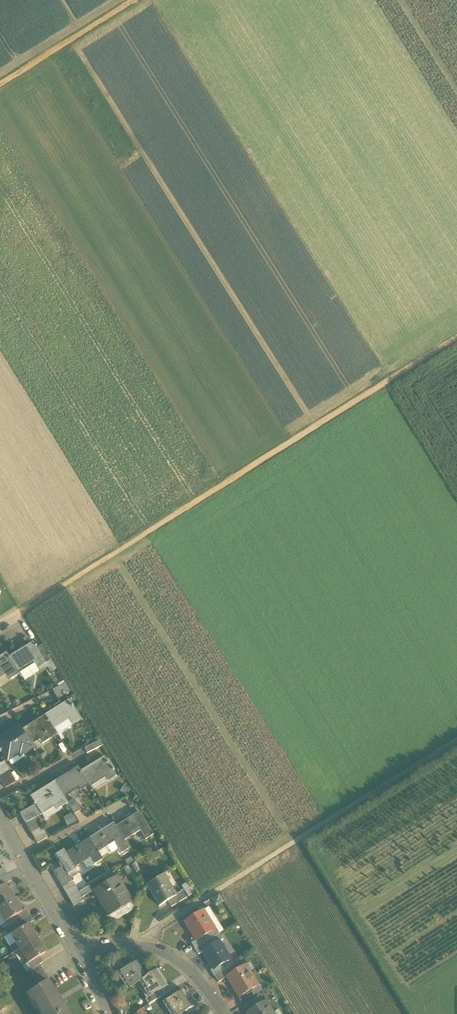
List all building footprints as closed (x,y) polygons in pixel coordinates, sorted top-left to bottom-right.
[(32,642),(8,657),(18,673),(33,664),(36,669),(45,664),(46,663),(37,648),(32,642)] [(37,648),(46,663),(51,660),(41,645),(37,648)] [(18,673),(8,657),(6,653),(0,656),(0,675),(6,671),(11,679),(19,674),(18,673)] [(56,669),(51,660),(46,663),(45,664),(47,667),(51,673),(56,669)] [(18,673),(19,674),(24,682),(47,667),(45,664),(36,669),(33,664),(18,673)] [(11,679),(6,671),(0,675),(0,686),(11,679)] [(55,695),(57,699),(70,691),(68,689),(67,687),(65,684),(52,690),(55,695)] [(68,700),(45,715),(53,728),(68,719),(71,725),(72,724),(80,719),(68,700)] [(57,734),(53,728),(45,715),(21,730),(29,743),(38,738),(45,734),(48,740),(57,734)] [(53,728),(57,734),(61,741),(64,739),(60,733),(73,725),(72,724),(71,725),(68,719),(53,728)] [(29,743),(21,730),(18,726),(0,737),(0,748),(5,757),(18,749),(20,752),(21,754),(22,753),(32,747),(29,743)] [(41,744),(48,740),(45,734),(38,738),(41,744)] [(84,749),(87,754),(103,746),(100,740),(84,749)] [(18,749),(5,757),(7,760),(20,752),(18,749)] [(20,752),(7,760),(11,766),(25,758),(22,753),(21,754),(20,752)] [(104,757),(80,771),(89,785),(103,776),(107,782),(116,776),(104,757)] [(6,767),(0,771),(0,777),(9,772),(6,767)] [(80,790),(89,785),(80,771),(78,767),(54,782),(62,795),(77,786),(80,790)] [(9,772),(0,777),(0,780),(2,783),(12,777),(9,772)] [(92,791),(107,782),(103,776),(89,785),(92,791)] [(15,783),(12,777),(2,783),(5,788),(15,783)] [(67,804),(62,795),(54,782),(29,797),(34,804),(40,813),(40,814),(43,818),(44,818),(40,812),(55,804),(58,809),(67,804)] [(123,786),(119,792),(126,796),(130,790),(123,786)] [(67,804),(74,814),(80,810),(74,800),(67,804)] [(22,818),(25,823),(35,817),(40,814),(40,813),(34,804),(19,813),(22,818)] [(40,812),(44,818),(45,820),(60,811),(58,809),(55,804),(40,812)] [(139,812),(115,827),(123,841),(140,830),(145,840),(153,835),(139,812)] [(63,818),(67,827),(76,822),(72,813),(63,818)] [(38,823),(35,817),(25,823),(28,829),(38,823)] [(41,828),(38,823),(28,829),(31,834),(41,828)] [(98,852),(107,847),(113,842),(118,849),(121,854),(129,849),(123,841),(115,827),(113,824),(89,839),(98,852)] [(44,833),(41,828),(31,834),(34,839),(44,833)] [(47,838),(44,833),(34,839),(37,844),(47,838)] [(100,856),(98,852),(89,839),(66,853),(64,850),(55,855),(62,867),(66,872),(66,873),(67,873),(75,868),(83,863),(86,861),(84,858),(88,855),(94,864),(102,859),(100,856)] [(111,854),(118,849),(113,842),(107,847),(109,850),(111,854)] [(100,856),(109,850),(107,847),(98,852),(100,856)] [(86,869),(94,864),(88,855),(84,858),(86,861),(83,863),(86,869)] [(124,860),(127,865),(135,861),(133,856),(124,860)] [(131,865),(135,873),(140,870),(135,862),(131,865)] [(132,873),(127,866),(123,869),(127,876),(132,873)] [(53,872),(56,878),(66,872),(62,867),(53,872)] [(69,877),(70,878),(78,873),(75,868),(67,873),(69,877)] [(66,873),(66,872),(56,878),(59,883),(69,877),(67,873),(66,873)] [(146,885),(159,906),(165,902),(175,896),(162,875),(146,885)] [(5,876),(0,879),(0,887),(4,885),(9,882),(5,876)] [(70,878),(69,877),(59,883),(62,888),(72,882),(70,878)] [(102,905),(109,915),(131,902),(116,877),(94,891),(99,899),(100,898),(104,904),(102,905)] [(75,887),(72,882),(62,888),(65,893),(75,887)] [(12,899),(4,885),(0,887),(0,906),(12,899)] [(89,886),(78,893),(81,898),(92,892),(89,886)] [(165,902),(170,911),(197,894),(192,886),(175,896),(165,902)] [(78,893),(75,887),(65,893),(68,898),(78,893)] [(81,898),(78,893),(68,898),(73,907),(83,901),(81,898)] [(224,902),(219,894),(211,899),(216,907),(224,902)] [(12,899),(0,906),(0,912),(6,921),(14,916),(21,912),(12,899)] [(131,902),(109,915),(110,918),(111,919),(113,920),(115,920),(116,920),(118,919),(130,912),(131,911),(132,910),(132,908),(133,907),(132,905),(132,904),(131,902)] [(209,907),(203,911),(215,930),(218,935),(220,934),(224,931),(209,907)] [(14,916),(18,923),(30,915),(26,909),(21,912),(14,916)] [(185,922),(197,941),(206,935),(215,930),(203,911),(185,922)] [(33,921),(30,915),(18,923),(22,928),(27,924),(33,921)] [(14,916),(6,921),(4,922),(8,929),(18,923),(14,916)] [(18,923),(8,929),(7,930),(10,935),(22,928),(18,923)] [(17,942),(21,949),(36,939),(27,924),(22,928),(10,935),(15,943),(17,942)] [(193,943),(196,948),(208,941),(218,935),(215,930),(206,935),(197,941),(193,943)] [(220,934),(218,935),(208,941),(211,946),(219,942),(223,939),(220,934)] [(15,943),(10,935),(4,939),(9,947),(15,943)] [(45,954),(36,939),(21,949),(25,955),(23,956),(28,964),(37,959),(45,954)] [(211,946),(208,941),(196,948),(200,954),(203,951),(211,946)] [(15,943),(9,947),(13,954),(21,949),(17,942),(15,943)] [(214,969),(215,970),(222,965),(230,960),(219,942),(211,946),(203,951),(214,969)] [(106,966),(113,976),(117,974),(125,968),(118,958),(106,966)] [(26,965),(29,971),(39,965),(40,964),(37,959),(28,964),(26,965)] [(138,982),(142,980),(146,977),(136,961),(125,968),(117,974),(121,980),(124,978),(130,987),(138,982)] [(250,962),(243,967),(248,974),(249,973),(255,970),(250,962)] [(49,981),(39,965),(29,971),(38,987),(47,982),(49,981)] [(211,971),(215,977),(225,970),(222,965),(215,970),(214,969),(211,971)] [(234,984),(242,997),(250,991),(258,987),(249,973),(248,974),(243,967),(229,976),(227,977),(232,985),(234,984)] [(158,969),(146,977),(142,980),(147,988),(144,990),(148,997),(158,991),(168,985),(158,969)] [(229,976),(225,970),(215,977),(219,983),(227,977),(229,976)] [(127,989),(130,987),(124,978),(121,980),(127,989)] [(138,982),(144,990),(147,988),(142,980),(138,982)] [(47,982),(38,987),(26,994),(32,1003),(33,1002),(40,1013),(67,1013),(47,982)] [(172,990),(168,985),(158,991),(162,997),(172,990)] [(260,985),(258,987),(250,991),(254,996),(263,990),(260,985)] [(184,1012),(194,1006),(184,990),(167,1001),(173,1010),(170,1012),(171,1013),(182,1013),(184,1012)] [(145,999),(148,1005),(162,997),(158,991),(148,997),(145,999)] [(244,1006),(248,1011),(263,1002),(259,996),(244,1006)] [(164,1003),(170,1012),(173,1010),(167,1001),(164,1003)] [(273,1013),(265,1001),(263,1002),(248,1011),(247,1012),(248,1013),(273,1013)] [(38,1013),(40,1013),(33,1002),(32,1003),(38,1013)]
